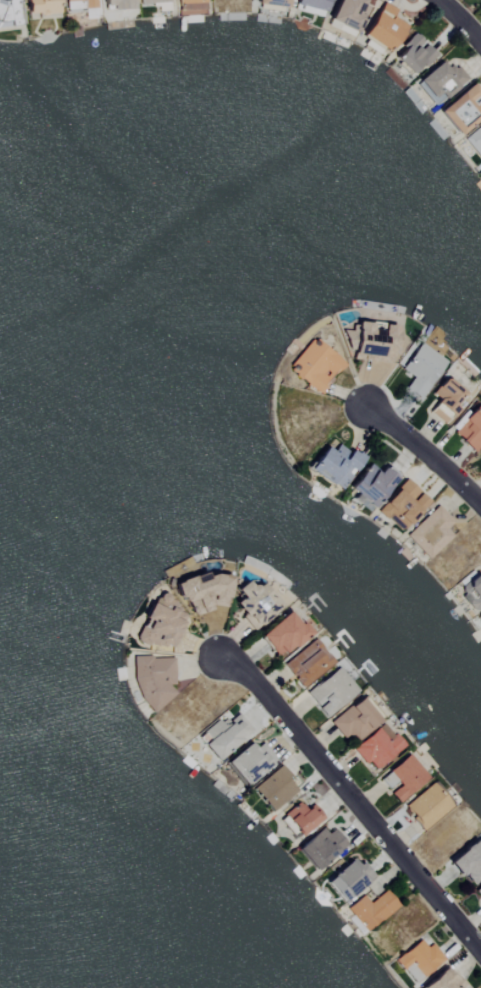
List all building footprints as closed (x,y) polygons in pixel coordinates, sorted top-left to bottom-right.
[(17,26),(15,0),(3,0),(3,1),(0,0),(0,26),(17,26)] [(56,0),(25,0),(25,14),(56,14),(56,0)] [(94,0),(63,0),(63,9),(94,9),(94,0)] [(131,9),(131,0),(102,0),(102,9),(131,9)] [(139,5),(153,5),(153,12),(169,11),(168,0),(139,0),(139,5)] [(177,14),(205,13),(205,0),(177,0),(177,14)] [(254,4),(286,8),(287,0),(254,0),(254,4)] [(323,16),(326,0),(295,0),(293,10),(323,16)] [(357,32),(370,0),(335,0),(327,19),(357,32)] [(406,25),(394,18),(398,11),(382,2),(361,36),(389,53),(406,25)] [(436,54),(415,33),(392,56),(413,77),(436,54)] [(434,107),(467,79),(455,64),(446,71),(439,62),(414,83),(434,107)] [(454,135),(480,116),(480,98),(472,85),(437,110),(454,135)] [(462,141),(480,161),(480,124),(462,141)] [(397,326),(355,322),(351,359),(394,363),(397,326)] [(345,360),(308,336),(286,372),(322,395),(345,360)] [(400,370),(409,376),(402,388),(422,399),(445,358),(417,342),(400,370)] [(436,402),(429,412),(445,423),(466,393),(443,377),(429,398),(436,402)] [(477,404),(451,431),(473,452),(480,444),(480,408),(477,404)] [(308,468),(340,491),(363,459),(339,442),(334,451),(325,445),(308,468)] [(369,463),(345,491),(368,510),(398,475),(384,462),(377,470),(369,463)] [(429,498),(403,478),(377,512),(403,532),(429,498)] [(428,558),(452,535),(445,528),(452,521),(436,505),(405,536),(428,558)] [(474,570),(454,588),(477,612),(480,608),(480,577),(474,570)] [(225,607),(230,578),(212,575),(209,577),(201,575),(173,584),(179,603),(187,604),(191,618),(208,612),(210,604),(225,607)] [(251,629),(280,607),(261,581),(252,588),(247,580),(234,590),(240,598),(232,604),(251,629)] [(170,651),(182,619),(173,616),(178,603),(161,597),(159,604),(149,600),(135,639),(170,651)] [(310,632),(290,609),(259,635),(279,659),(310,632)] [(334,662),(315,638),(282,664),(302,688),(334,662)] [(173,655),(134,656),(135,703),(148,702),(148,703),(174,702),(173,655)] [(305,692),(325,717),(358,691),(338,666),(305,692)] [(381,717),(360,695),(330,723),(344,738),(348,735),(355,742),(381,717)] [(196,738),(217,760),(251,728),(236,713),(229,719),(223,712),(196,738)] [(403,745),(384,721),(352,748),(372,771),(403,745)] [(255,749),(247,741),(224,764),(246,786),(275,757),(261,743),(255,749)] [(396,802),(428,779),(410,754),(378,776),(396,802)] [(272,811),(299,786),(280,764),(252,789),(272,811)] [(402,807),(423,831),(453,805),(432,781),(402,807)] [(321,817),(309,804),(304,808),(298,802),(281,816),(299,836),(321,817)] [(334,828),(326,833),(323,828),(297,846),(312,869),(347,846),(334,828)] [(478,837),(448,861),(467,885),(480,874),(480,841),(478,837)] [(325,880),(342,902),(374,877),(356,855),(325,880)] [(480,900),(480,883),(473,889),(480,900)] [(369,902),(363,895),(345,908),(364,933),(399,906),(386,890),(369,902)] [(444,959),(431,942),(425,947),(419,939),(394,959),(413,983),(444,959)] [(447,966),(421,987),(465,987),(447,966)]
